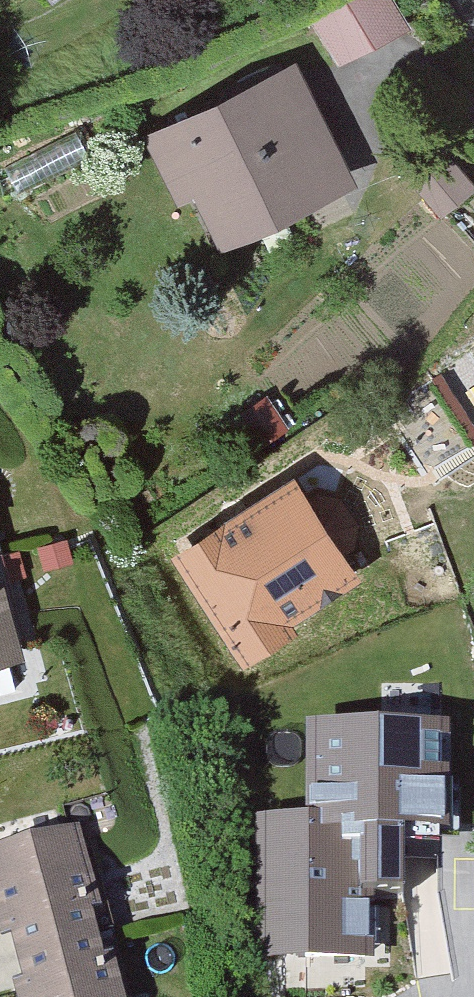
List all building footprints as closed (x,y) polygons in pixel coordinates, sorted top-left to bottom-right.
[(415,25),(403,0),(344,0),(320,11),(343,59),(415,25)] [(297,74),(146,138),(209,249),(354,186),(297,74)] [(296,479),(169,558),(240,670),(366,582),(296,479)] [(24,663),(0,570),(0,669),(24,663)] [(441,674),(375,675),(376,724),(312,725),(316,949),(445,946),(441,674)] [(18,996),(108,996),(77,840),(0,860),(0,926),(18,996)]
